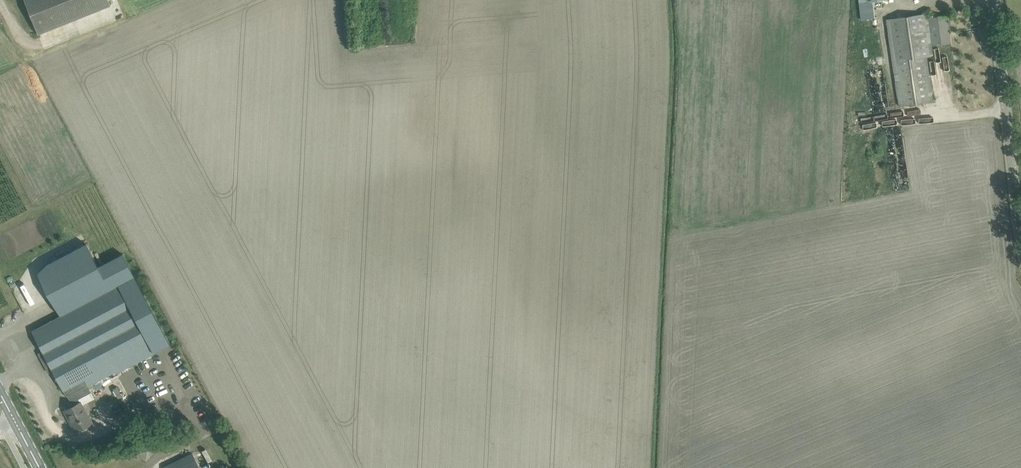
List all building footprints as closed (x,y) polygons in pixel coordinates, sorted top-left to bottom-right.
[(38,34),(111,5),(109,0),(25,0),(38,34)] [(899,106),(923,102),(933,101),(927,56),(933,55),(927,14),(887,20),(899,106)] [(932,45),(950,43),(947,16),(929,18),(932,45)] [(42,326),(33,331),(43,351),(39,353),(49,372),(53,370),(67,397),(68,396),(88,386),(92,383),(117,371),(117,372),(155,352),(170,344),(125,257),(123,254),(105,263),(98,267),(90,252),(90,251),(86,244),(50,262),(57,275),(43,282),(61,316),(42,326)] [(91,392),(88,386),(68,396),(73,406),(65,411),(67,410),(74,423),(72,424),(76,432),(93,423),(80,398),(91,392)] [(192,453),(177,461),(174,455),(167,459),(170,464),(165,467),(195,467),(199,466),(192,453)]
